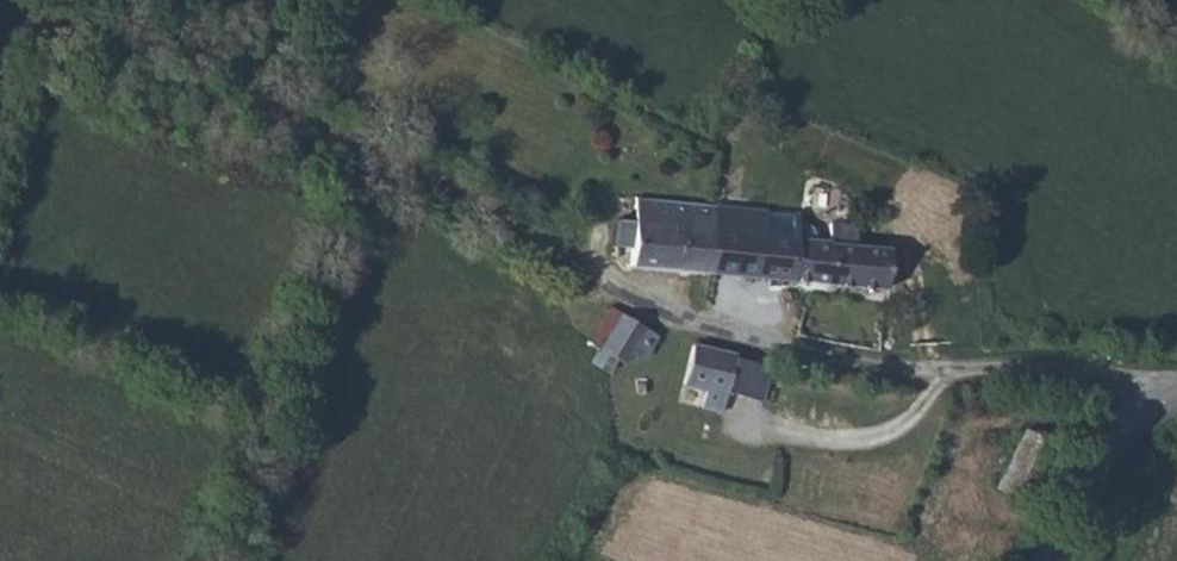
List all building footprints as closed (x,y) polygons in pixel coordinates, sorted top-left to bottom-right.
[(626,265),(698,274),(705,208),(635,198),(633,223),(613,223),(613,244),(627,245),(626,265)] [(705,208),(698,274),(878,297),(884,257),(852,251),(854,231),(816,225),(815,235),(796,233),(795,219),(705,208)] [(615,313),(601,302),(584,338),(598,345),(615,313)] [(615,313),(598,345),(589,362),(604,367),(613,353),(628,360),(633,353),(646,359),(657,336),(615,313)] [(701,405),(721,411),(727,391),(737,358),(738,354),(695,344),(687,382),(703,386),(701,405)] [(737,358),(727,391),(745,396),(754,363),(737,358)] [(754,363),(745,396),(763,402),(772,368),(754,363)] [(961,495),(991,508),(1019,447),(991,433),(961,495)]
